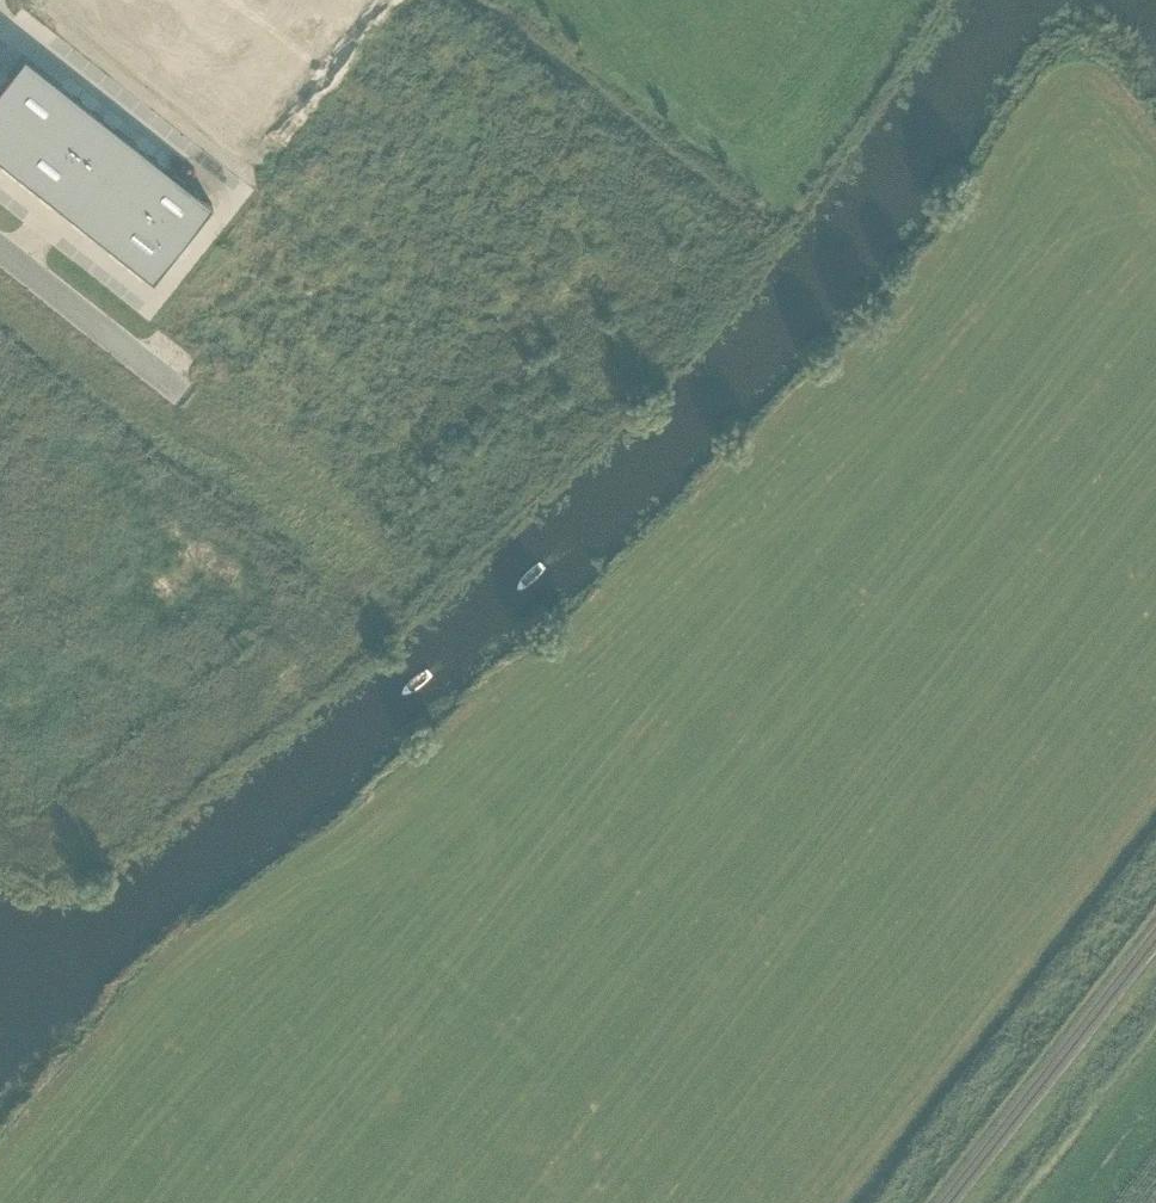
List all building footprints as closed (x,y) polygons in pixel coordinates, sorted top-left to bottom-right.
[(0,84),(0,160),(152,279),(211,203),(23,56),(0,84)]
